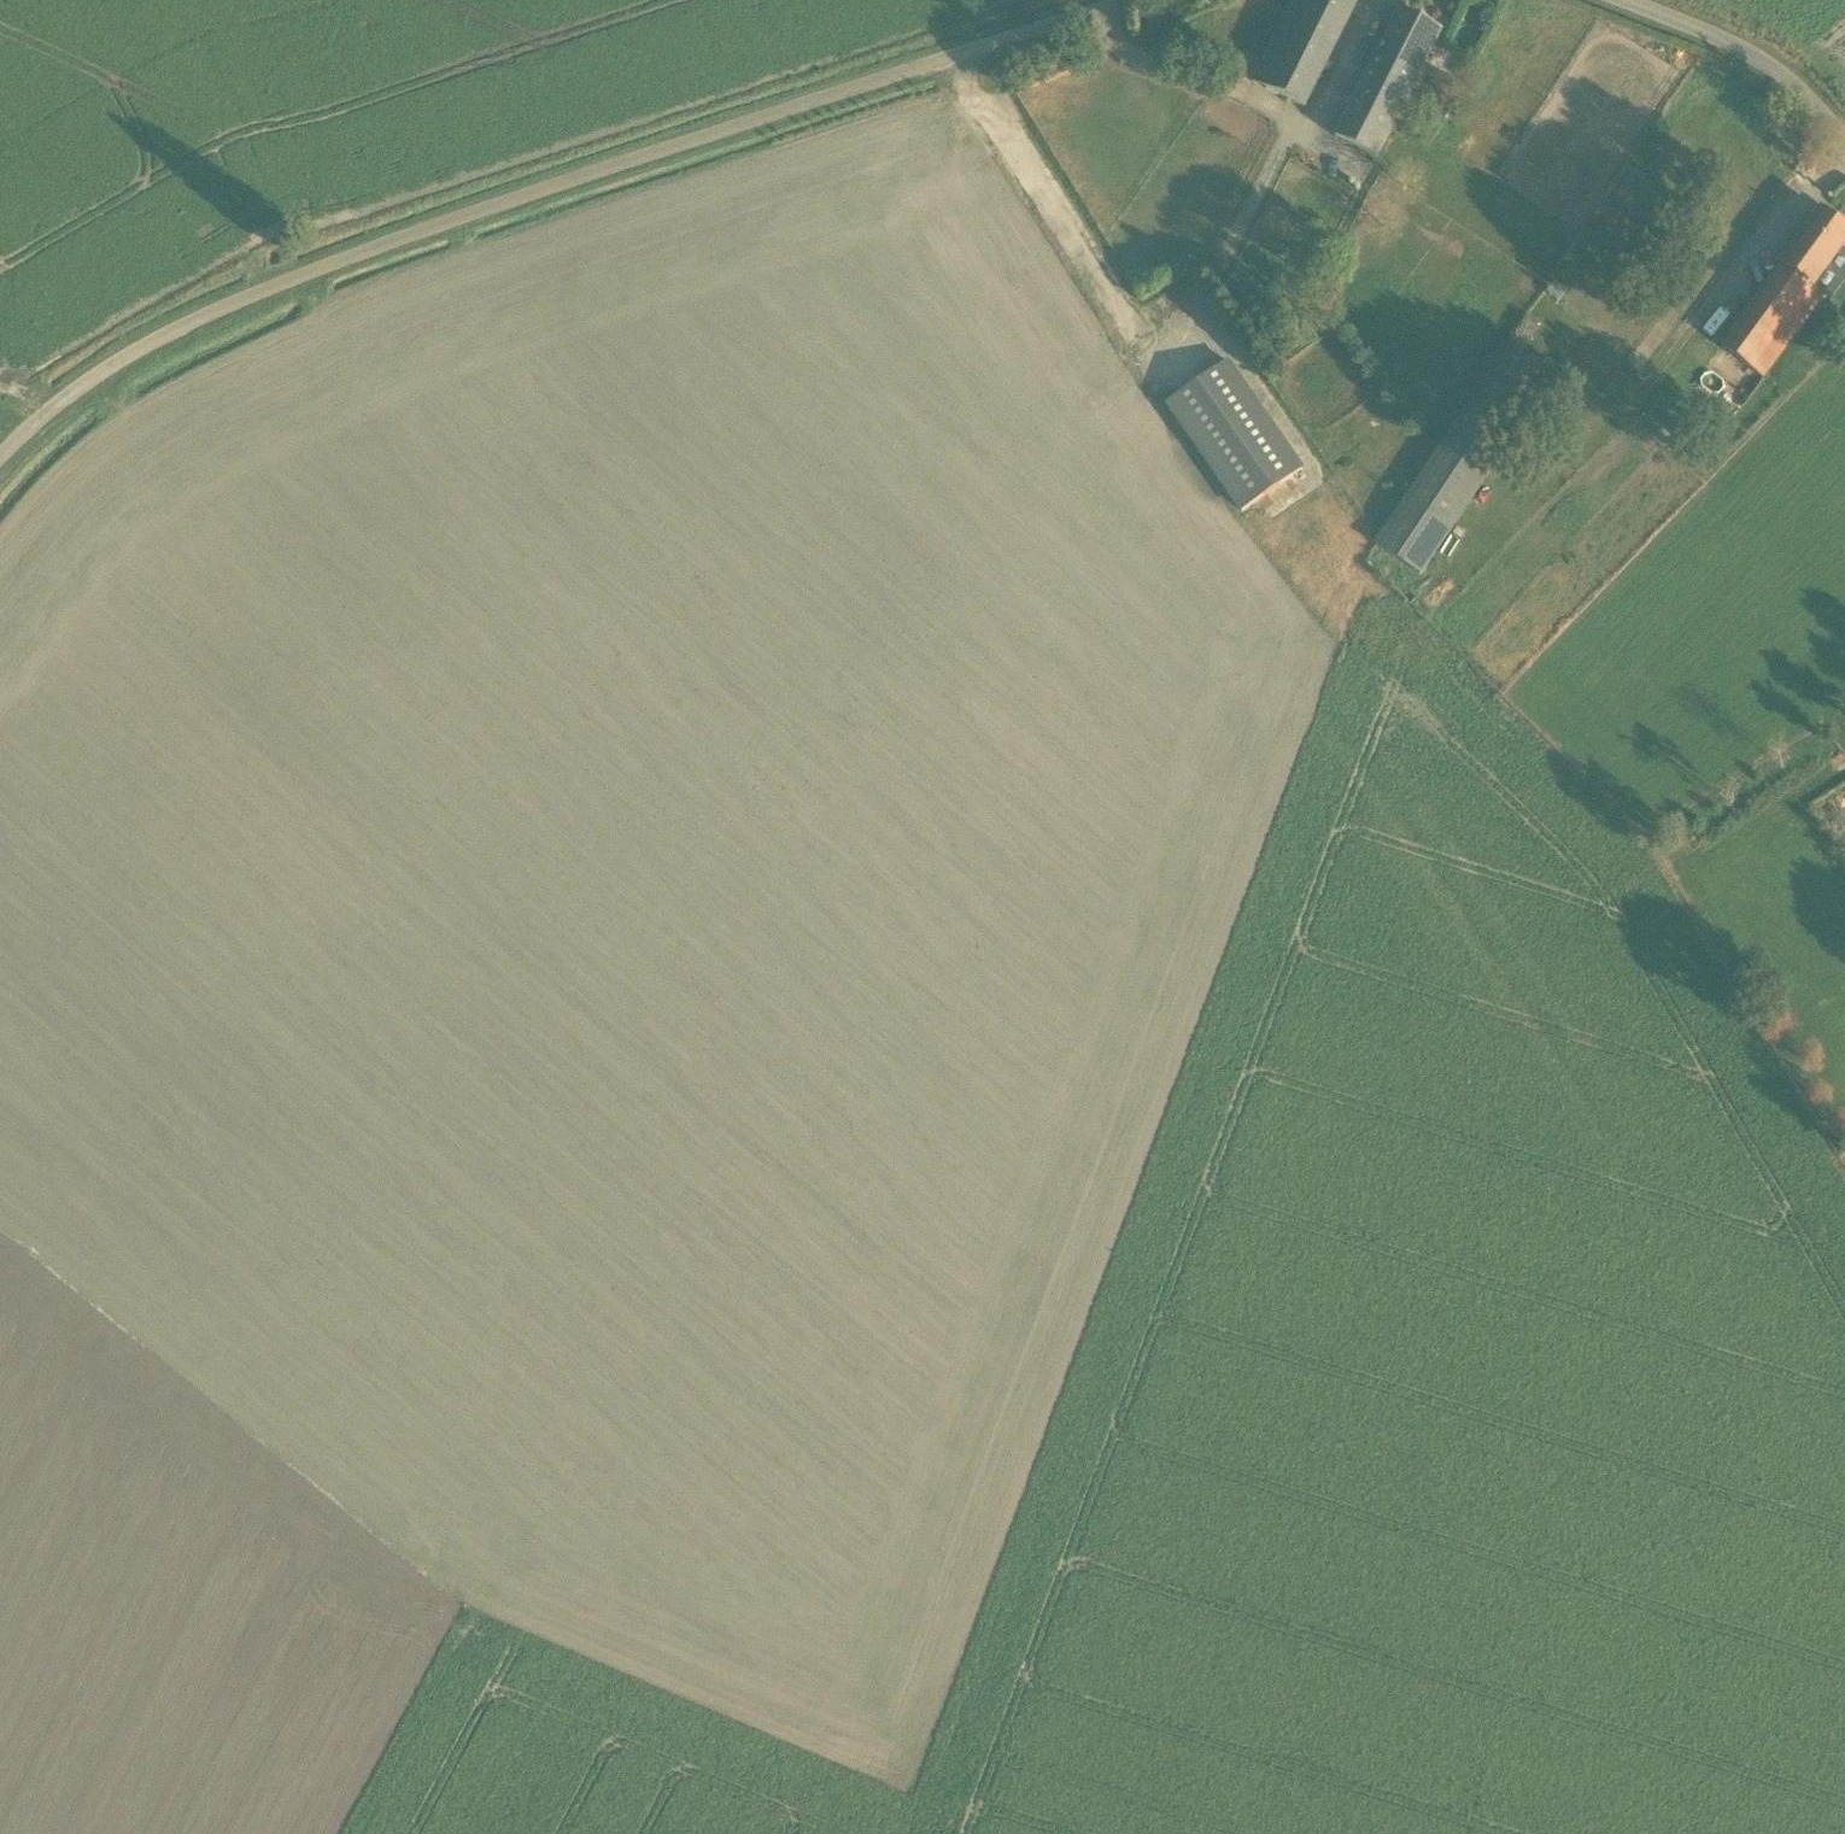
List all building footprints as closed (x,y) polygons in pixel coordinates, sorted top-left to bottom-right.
[(1252,82),(1304,108),(1359,0),(1294,0),(1252,82)] [(1401,10),(1370,71),(1370,70),(1336,138),(1378,159),(1442,31),(1401,10)] [(1721,348),(1763,379),(1825,295),(1813,286),(1844,244),(1844,229),(1836,222),(1838,218),(1828,211),(1825,214),(1821,211),(1721,348)] [(1420,574),(1555,374),(1511,345),(1376,545),(1420,574)] [(1164,404),(1240,512),(1304,467),(1229,359),(1164,404)]
